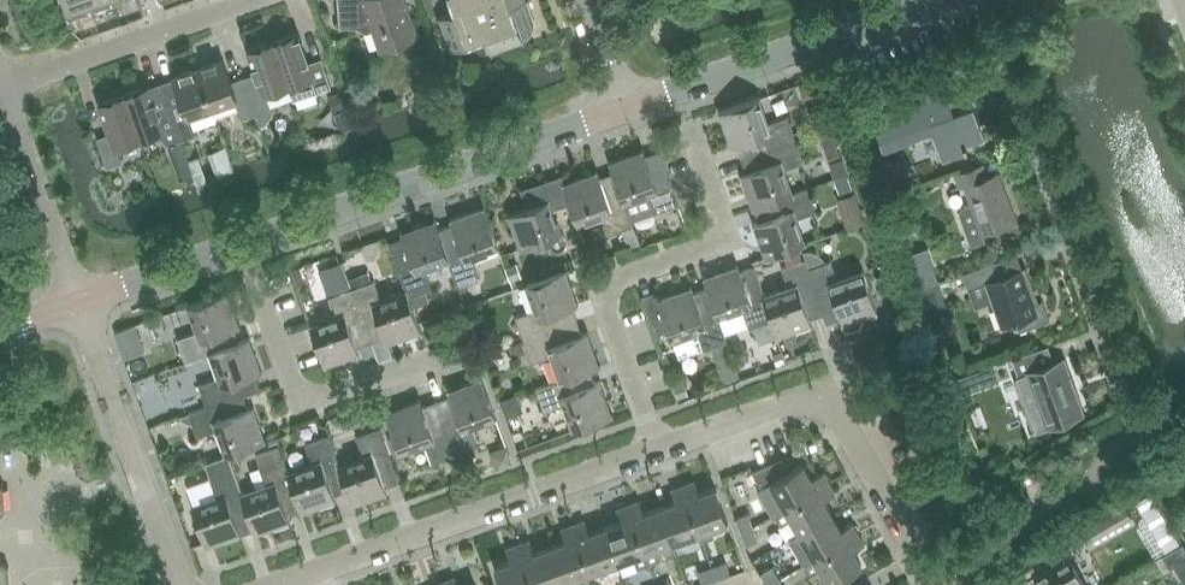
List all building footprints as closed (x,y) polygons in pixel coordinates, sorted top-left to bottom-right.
[(114,0),(64,0),(70,17),(114,2),(114,0)] [(340,28),(361,20),(365,31),(373,28),(381,50),(418,37),(405,0),(338,0),(340,28)] [(455,12),(437,18),(449,51),(486,38),(493,55),(526,44),(524,40),(529,37),(533,32),(535,26),(535,20),(529,0),(526,1),(525,0),(451,0),(455,12)] [(274,42),(289,87),(294,100),(317,92),(318,93),(332,87),(322,59),(309,63),(299,33),(274,42)] [(267,95),(289,87),(274,42),(248,51),(259,81),(247,85),(257,114),(261,125),(266,123),(273,114),(267,95)] [(257,114),(247,85),(235,89),(224,59),(199,68),(213,108),(217,117),(240,109),(243,119),(257,114)] [(217,117),(213,108),(199,68),(174,77),(185,107),(173,112),(183,140),(197,135),(195,128),(216,120),(216,118),(217,117)] [(183,140),(173,112),(160,116),(150,86),(125,95),(141,139),(158,133),(169,145),(183,140)] [(873,115),(878,129),(885,148),(934,130),(945,160),(969,151),(966,144),(985,137),(973,106),(955,113),(946,88),(879,113),(873,115)] [(118,148),(141,139),(125,95),(100,104),(110,134),(98,138),(108,167),(123,162),(118,148)] [(744,157),(796,139),(789,117),(771,123),(761,97),(719,112),(731,147),(740,144),(744,157)] [(873,115),(879,113),(875,102),(857,108),(867,133),(878,129),(873,115)] [(802,136),(806,153),(821,149),(817,132),(802,136)] [(794,194),(794,193),(786,171),(805,163),(796,139),(744,157),(749,172),(742,174),(754,208),(755,208),(794,194)] [(625,204),(626,203),(650,195),(656,213),(680,204),(661,151),(646,156),(644,150),(610,162),(613,173),(614,173),(625,204)] [(834,178),(847,174),(842,160),(829,164),(834,178)] [(980,235),(984,233),(1016,222),(1008,200),(1007,200),(998,174),(988,178),(983,164),(956,174),(962,188),(967,186),(974,204),(961,208),(959,213),(970,242),(974,244),(979,242),(981,238),(980,235)] [(614,173),(613,173),(600,177),(598,171),(565,182),(563,183),(570,203),(578,225),(604,216),(610,234),(634,226),(626,203),(625,204),(614,173)] [(847,174),(834,178),(839,193),(852,189),(847,174)] [(563,183),(565,182),(562,175),(521,190),(528,208),(508,215),(521,250),(563,235),(553,209),(570,203),(563,183)] [(794,194),(755,208),(760,222),(754,224),(766,258),(806,244),(797,218),(815,212),(808,188),(794,193),(794,194)] [(451,260),(450,261),(458,283),(481,275),(475,256),(500,247),(485,207),(451,219),(453,225),(440,230),(451,260)] [(451,260),(440,230),(436,219),(401,232),(403,237),(390,242),(408,290),(409,290),(411,295),(433,287),(427,269),(450,261),(451,260)] [(809,269),(810,268),(807,259),(783,267),(790,286),(766,294),(765,295),(774,320),(781,338),(815,326),(812,318),(825,313),(809,269)] [(765,295),(766,294),(756,265),(753,266),(751,260),(705,277),(709,287),(720,318),(722,318),(746,309),(752,328),(774,320),(765,295)] [(825,313),(828,323),(843,318),(844,324),(843,324),(844,327),(849,330),(860,326),(862,320),(861,318),(879,311),(865,269),(838,279),(831,261),(810,268),(809,269),(825,313)] [(988,283),(1003,325),(1017,320),(1021,331),(1051,320),(1044,300),(1039,302),(1027,268),(999,278),(994,263),(964,274),(970,289),(988,283)] [(526,340),(579,321),(574,308),(580,306),(567,270),(525,286),(535,312),(518,318),(526,340)] [(409,290),(408,290),(383,299),(376,280),(353,288),(373,342),(387,336),(389,343),(424,330),(411,295),(409,290)] [(720,318),(709,287),(697,291),(695,286),(657,300),(654,292),(641,297),(656,337),(672,332),(675,341),(700,332),(707,351),(713,349),(728,343),(730,342),(722,318),(720,318)] [(360,346),(373,342),(353,288),(331,296),(338,315),(312,324),(327,365),(362,352),(360,346)] [(938,297),(935,289),(923,294),(926,302),(938,297)] [(209,351),(241,340),(237,328),(243,326),(229,290),(187,305),(197,331),(179,338),(187,360),(209,352),(209,351)] [(171,307),(174,322),(189,319),(186,304),(171,307)] [(560,382),(591,372),(602,368),(589,332),(584,334),(579,321),(526,340),(534,363),(551,357),(559,381),(560,382)] [(138,323),(114,327),(118,354),(142,351),(138,323)] [(244,393),(244,394),(263,388),(259,377),(265,374),(251,336),(241,340),(209,351),(209,352),(218,376),(200,383),(208,406),(208,407),(244,393)] [(728,343),(713,349),(723,382),(739,377),(728,343)] [(1049,346),(1013,359),(1039,430),(1085,414),(1066,360),(1055,363),(1049,346)] [(560,382),(559,381),(537,388),(546,412),(565,405),(574,430),(614,416),(602,383),(596,385),(591,372),(560,382)] [(970,374),(954,379),(960,396),(976,390),(970,374)] [(439,402),(458,456),(481,448),(475,428),(500,419),(485,378),(450,390),(452,397),(439,402)] [(507,416),(522,410),(515,392),(499,398),(507,416)] [(249,407),(244,394),(244,393),(208,407),(208,406),(191,413),(199,435),(216,429),(226,455),(268,440),(255,405),(249,407)] [(458,456),(439,402),(425,406),(423,400),(389,412),(404,453),(429,444),(436,464),(458,456)] [(152,428),(156,439),(178,431),(174,420),(152,428)] [(339,463),(349,488),(355,504),(389,492),(387,487),(402,482),(383,428),(358,437),(365,454),(341,462),(339,463)] [(339,463),(341,462),(332,435),(307,444),(315,463),(292,471),(289,471),(303,511),(304,512),(339,499),(337,493),(349,488),(339,463)] [(289,471),(292,471),(287,457),(283,458),(276,438),(266,442),(273,462),(263,465),(270,483),(245,492),(243,493),(255,523),(257,529),(258,533),(292,520),(291,515),(303,511),(289,471)] [(243,493),(245,492),(231,454),(208,462),(220,494),(194,504),(209,545),(257,529),(255,523),(243,493)] [(786,508),(830,483),(824,472),(812,479),(803,464),(790,472),(784,459),(751,472),(761,488),(771,483),(786,508)] [(191,499),(214,490),(208,473),(185,482),(191,499)] [(684,485),(701,532),(704,541),(714,537),(711,528),(729,522),(716,487),(698,494),(694,482),(684,485)] [(800,533),(832,515),(824,500),(836,493),(830,483),(786,508),(775,514),(781,525),(792,519),(800,533)] [(673,542),(701,532),(684,485),(672,489),(677,502),(661,507),(673,542)] [(1150,493),(1136,501),(1166,551),(1180,543),(1150,493)] [(673,542),(661,507),(645,513),(640,501),(629,505),(646,552),(650,564),(660,560),(656,548),(673,542)] [(650,564),(646,552),(629,505),(617,509),(622,521),(606,527),(619,562),(633,556),(637,569),(650,564)] [(1125,506),(1084,530),(1091,541),(1132,518),(1125,506)] [(740,532),(754,527),(749,513),(735,519),(740,532)] [(815,559),(858,533),(853,524),(841,530),(832,515),(800,533),(815,559)] [(619,562),(606,527),(590,533),(586,520),(574,524),(591,571),(619,562)] [(564,581),(591,571),(574,524),(562,529),(567,541),(551,547),(564,581)] [(754,527),(740,532),(745,546),(758,540),(754,527)] [(858,533),(815,559),(804,565),(809,575),(821,569),(830,584),(862,566),(853,551),(865,544),(858,533)] [(551,547),(535,552),(530,540),(520,544),(534,584),(553,584),(564,581),(551,547)] [(520,544),(508,548),(512,560),(496,566),(502,584),(534,584),(520,544)] [(1070,554),(1017,584),(1088,584),(1070,554)] [(712,566),(716,580),(730,575),(725,561),(712,566)] [(9,567),(0,563),(0,584),(10,584),(9,567)] [(702,584),(716,580),(712,566),(698,571),(702,584)] [(780,579),(773,566),(760,573),(767,584),(770,584),(780,579)] [(445,584),(459,584),(456,577),(444,581),(445,584)]
